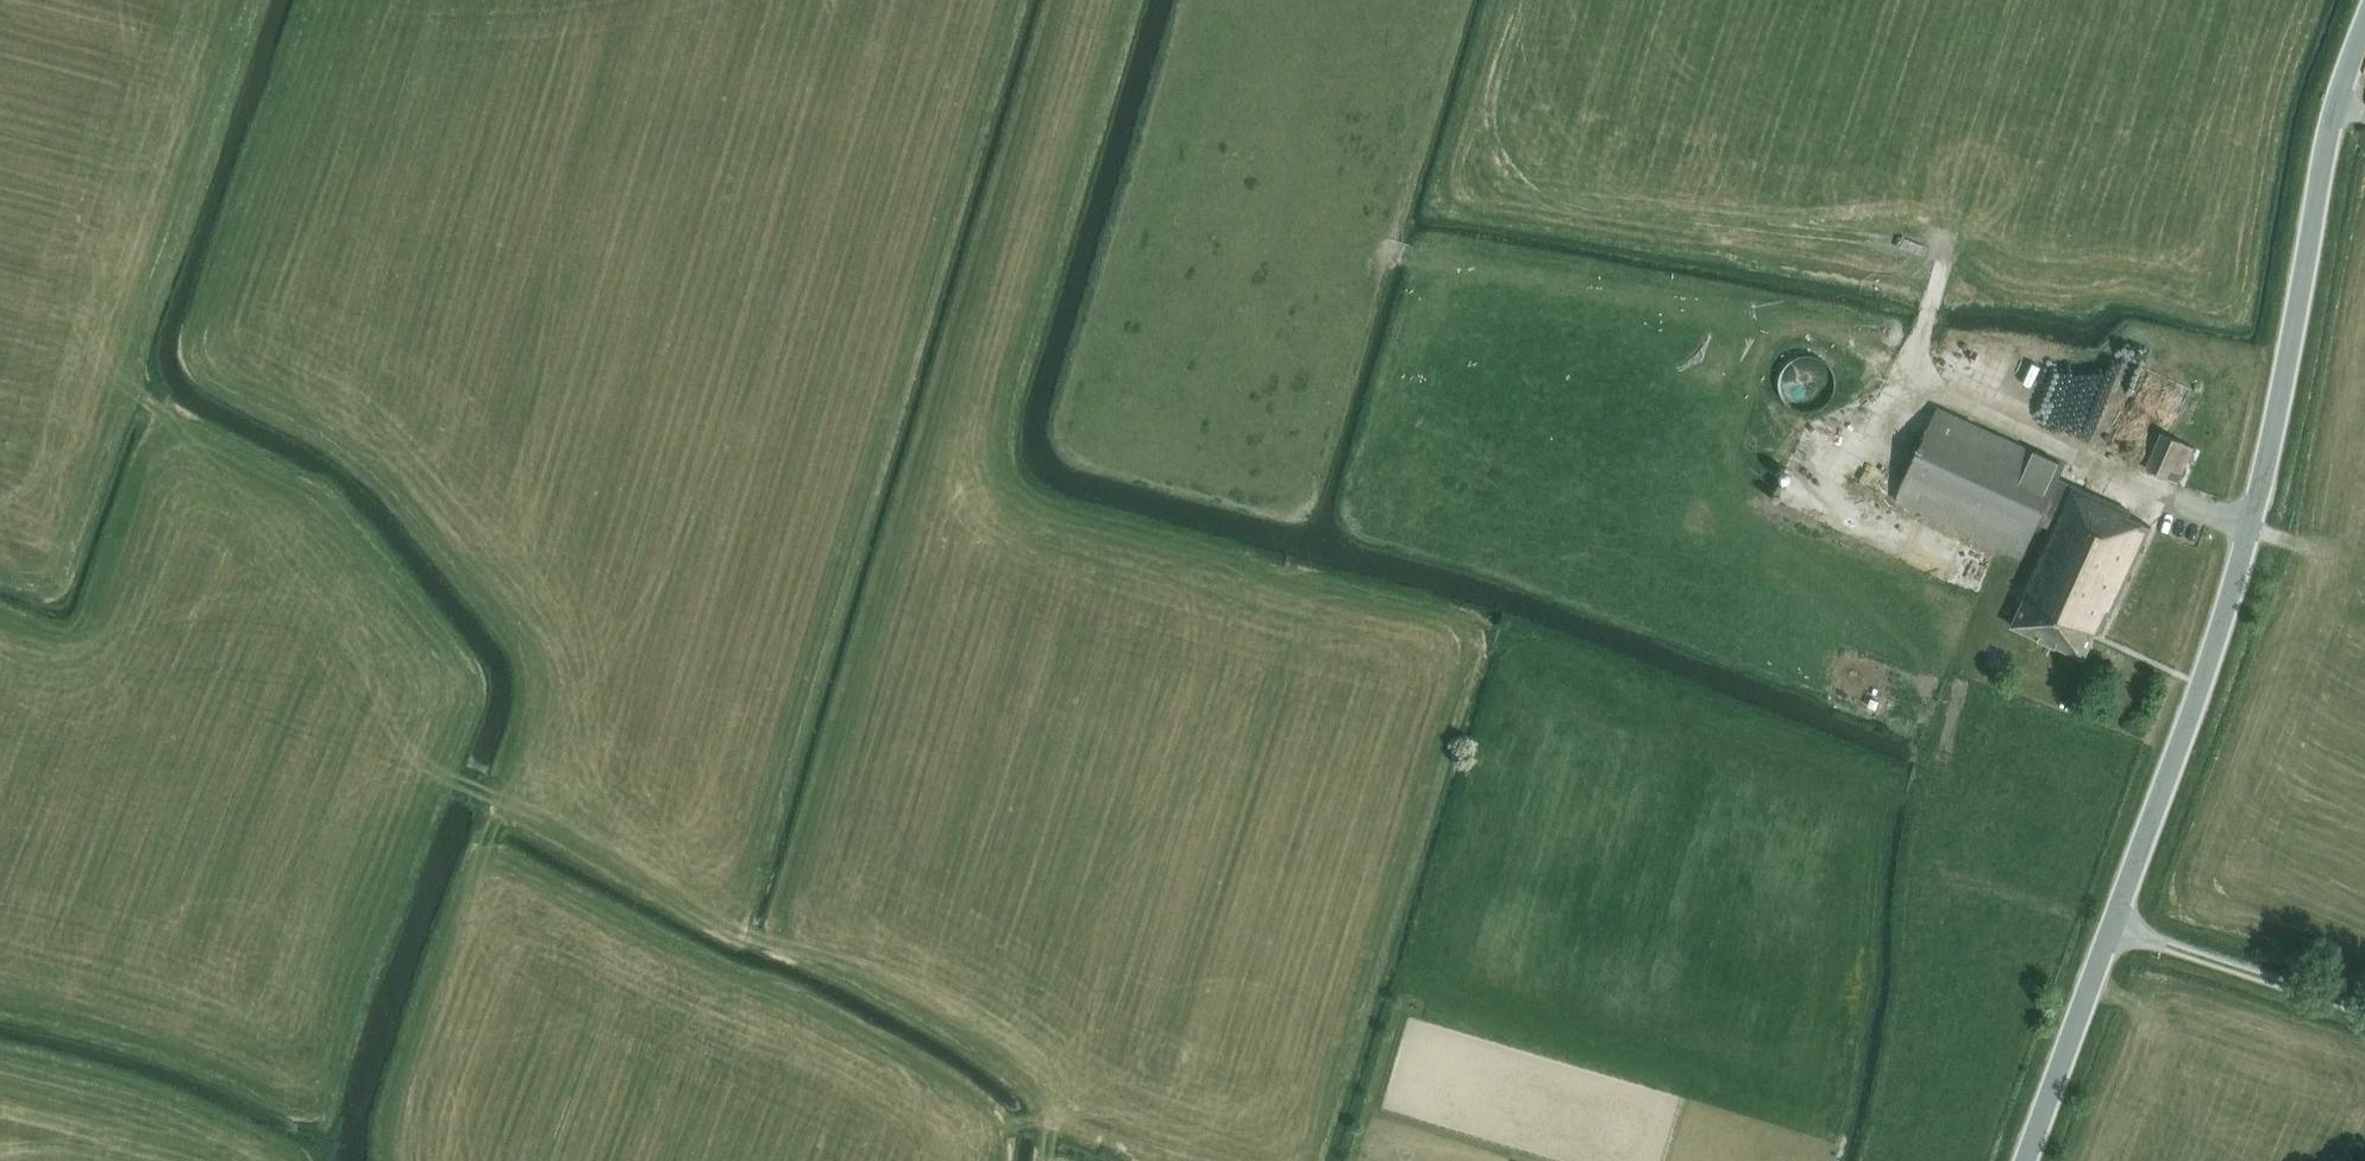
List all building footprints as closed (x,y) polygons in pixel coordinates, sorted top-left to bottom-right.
[(2110,616),(2152,526),(2128,517),(2131,512),(2059,478),(2065,466),(1938,408),(1896,499),(2022,557),(2038,522),(2050,527),(2018,597),(2024,600),(2013,625),(2084,658),(2095,633),(2098,634),(2107,615),(2110,616)] [(2146,467),(2179,482),(2194,447),(2161,432),(2146,467)]
